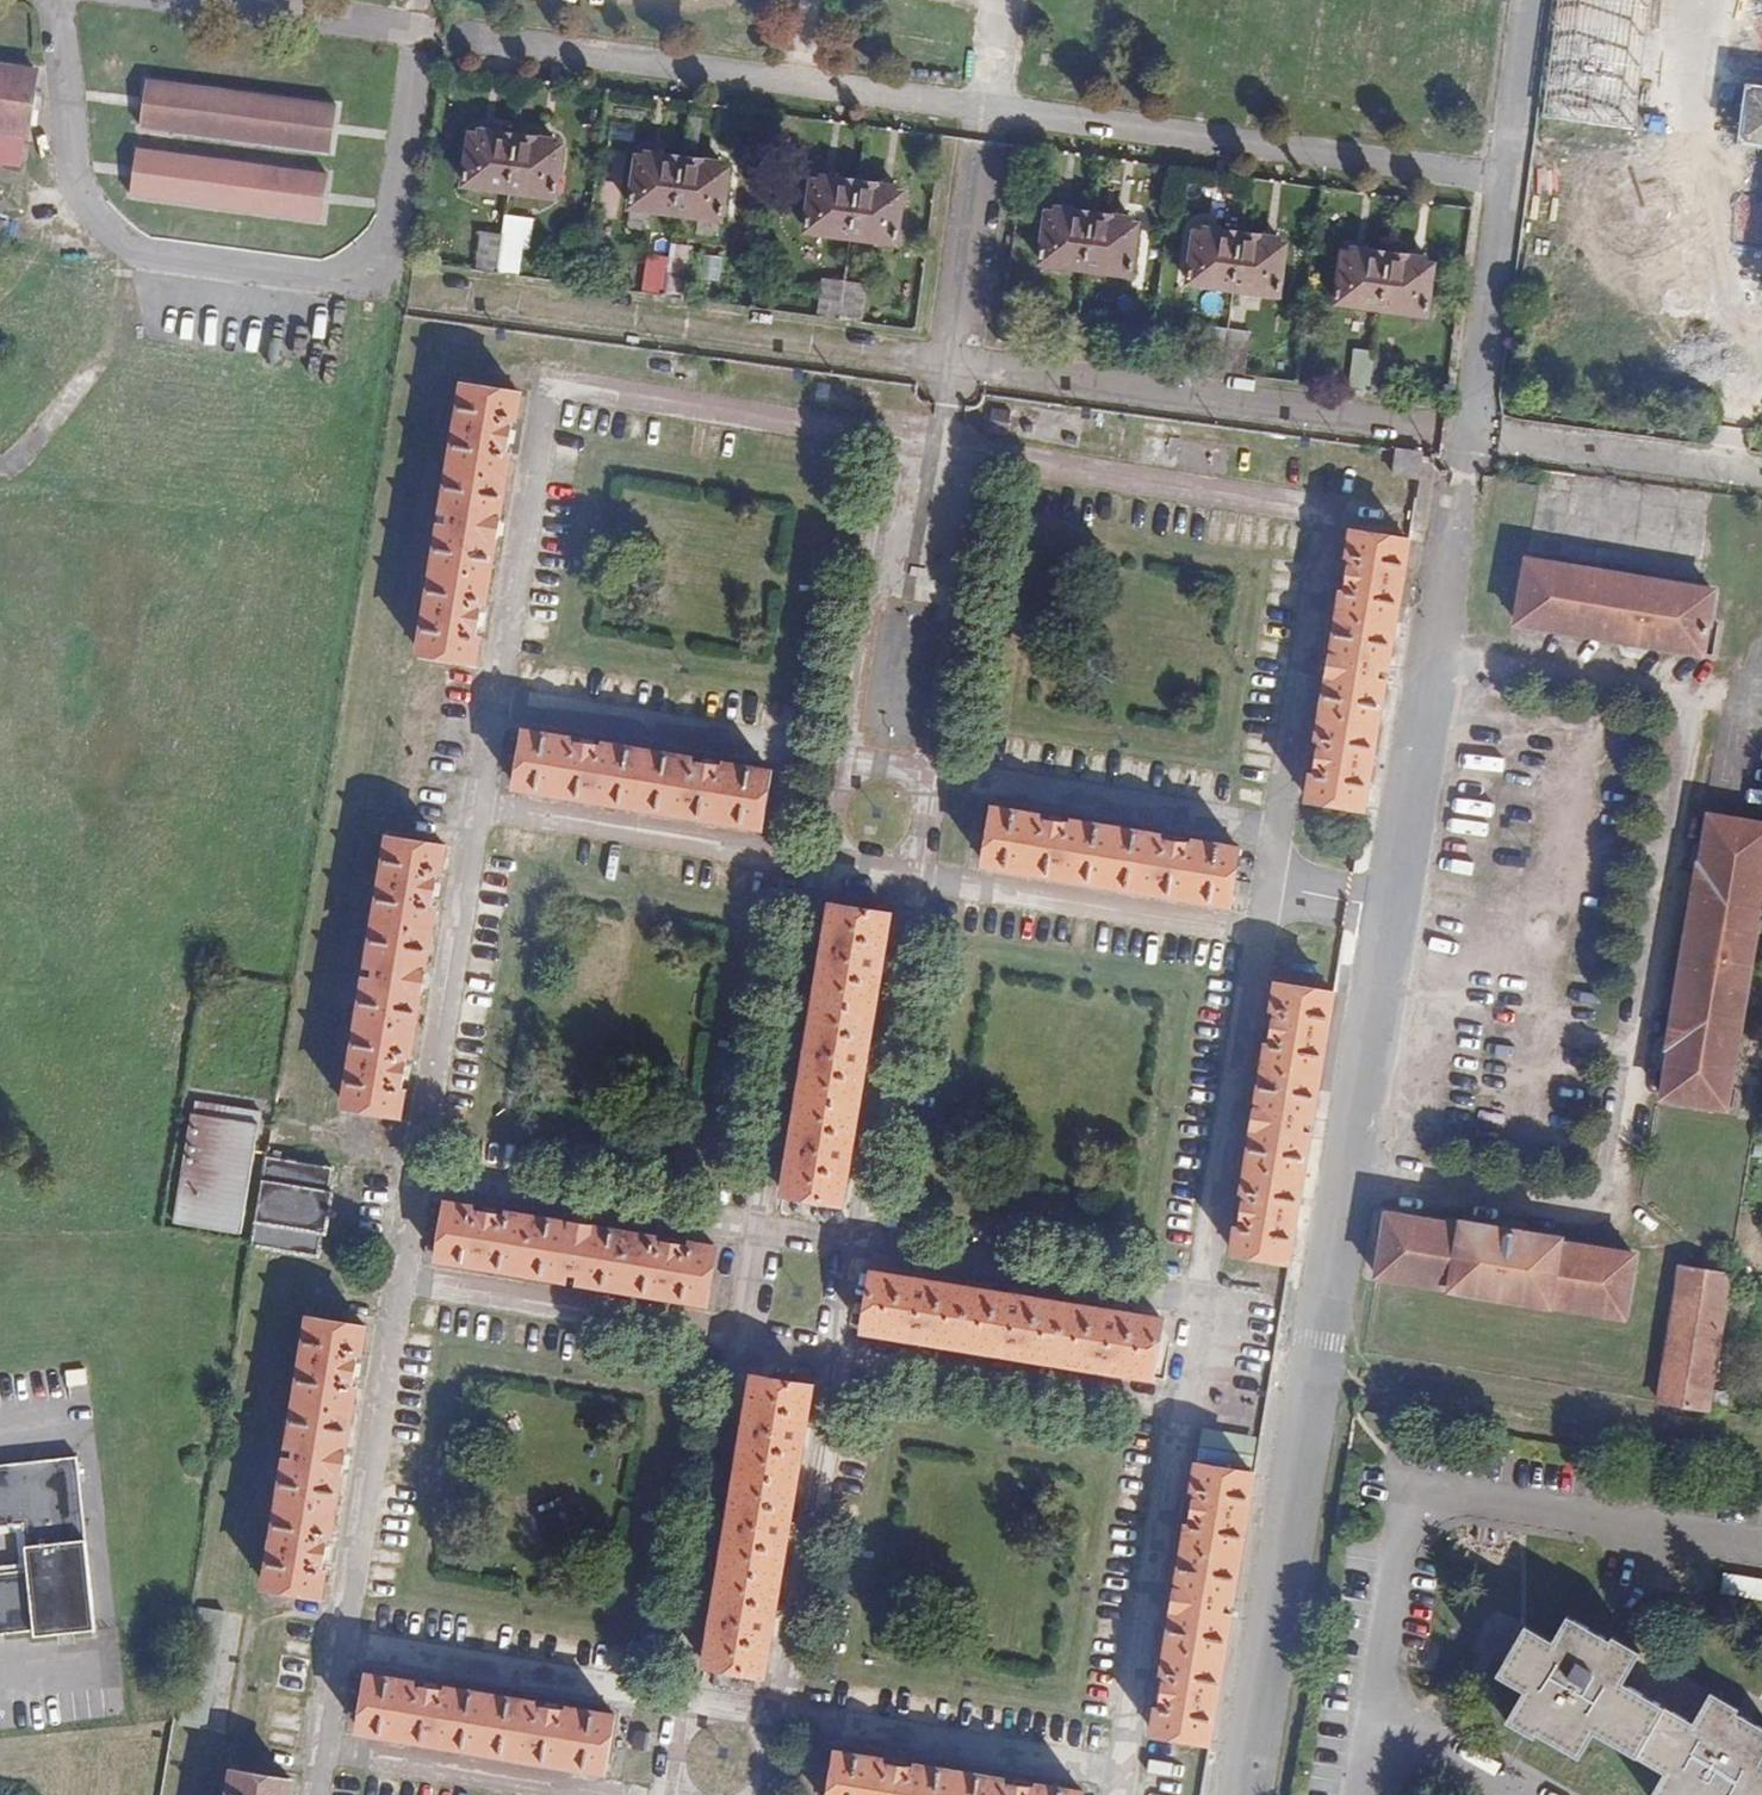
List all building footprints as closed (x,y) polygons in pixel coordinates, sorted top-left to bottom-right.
[(1633,127),(1650,0),(1560,0),(1545,115),(1633,127)] [(24,136),(29,136),(38,72),(0,66),(0,132),(24,136)] [(148,82),(142,126),(331,151),(336,107),(148,82)] [(1756,91),(1750,95),(1745,136),(1748,141),(1761,143),(1761,92),(1756,91)] [(0,132),(0,162),(20,165),(24,136),(0,132)] [(541,144),(541,140),(493,134),(493,138),(472,135),(465,185),(555,198),(562,147),(541,144)] [(139,151),(133,195),(322,220),(327,176),(139,151)] [(707,167),(707,163),(660,156),(659,161),(638,158),(631,208),(721,220),(728,170),(707,167)] [(882,186),(835,180),(834,184),(813,181),(806,232),(896,244),(903,194),(882,191),(882,186)] [(1117,222),(1117,218),(1070,212),(1069,216),(1048,213),(1041,264),(1131,276),(1137,225),(1117,222)] [(506,217),(504,235),(499,274),(516,276),(520,247),(527,248),(531,220),(506,217)] [(499,274),(504,235),(481,232),(476,271),(499,274)] [(1264,243),(1265,238),(1217,232),(1217,236),(1196,233),(1189,284),(1279,296),(1285,245),(1264,243)] [(672,245),(672,240),(651,238),(643,294),(665,297),(672,245)] [(683,299),(690,248),(672,245),(665,297),(683,299)] [(1412,263),(1413,258),(1365,252),(1365,256),(1344,253),(1336,304),(1427,316),(1433,266),(1412,263)] [(840,320),(845,282),(823,279),(818,317),(840,320)] [(862,323),(867,285),(845,282),(840,320),(862,323)] [(1222,372),(1228,331),(1207,328),(1201,369),(1222,372)] [(1244,375),(1250,334),(1228,331),(1222,372),(1244,375)] [(1352,390),(1371,392),(1375,356),(1357,353),(1354,375),(1326,371),(1324,384),(1353,388),(1352,390)] [(1398,356),(1376,353),(1375,356),(1371,392),(1393,395),(1398,356)] [(521,394),(464,384),(443,513),(452,514),(450,527),(441,526),(420,654),(477,663),(481,638),(477,637),(483,602),(487,603),(511,455),(507,454),(513,419),(517,419),(521,394)] [(993,408),(990,424),(1009,427),(1011,411),(993,408)] [(1394,475),(1420,479),(1424,453),(1397,450),(1394,475)] [(1364,810),(1409,540),(1352,531),(1348,557),(1352,557),(1346,593),(1342,592),(1318,739),(1322,740),(1316,775),(1312,775),(1308,800),(1364,810)] [(1704,655),(1714,591),(1527,560),(1516,624),(1704,655)] [(516,788),(762,828),(772,771),(726,764),(725,768),(691,762),(692,758),(605,744),(604,748),(570,743),(571,739),(525,731),(516,788)] [(1039,816),(994,808),(984,865),(1231,906),(1240,849),(1194,841),(1193,845),(1160,840),(1160,836),(1073,821),(1073,826),(1039,820),(1039,816)] [(1671,1049),(1662,1098),(1726,1109),(1761,894),(1761,825),(1709,816),(1701,866),(1699,865),(1669,1048),(1671,1049)] [(442,872),(447,846),(389,837),(368,965),(378,967),(376,980),(366,978),(345,1107),(402,1116),(406,1091),(402,1090),(408,1054),(412,1055),(436,908),(432,907),(438,871),(442,872)] [(891,915),(831,905),(784,1194),(843,1204),(891,915)] [(1334,993),(1277,984),(1273,1009),(1277,1010),(1271,1046),(1267,1045),(1243,1192),(1247,1192),(1241,1228),(1237,1227),(1232,1253),(1289,1262),(1311,1134),(1302,1132),(1304,1120),(1313,1121),(1334,993)] [(262,1113),(196,1102),(176,1223),(242,1234),(262,1113)] [(334,1168),(267,1156),(252,1246),(253,1246),(319,1257),(323,1234),(326,1234),(334,1191),(330,1190),(334,1168)] [(579,1283),(707,1304),(717,1247),(691,1243),(690,1247),(655,1241),(656,1237),(508,1213),(507,1217),(472,1211),(473,1207),(447,1203),(438,1260),(566,1281),(568,1271),(581,1274),(579,1283)] [(1560,1243),(1560,1240),(1463,1224),(1462,1226),(1387,1214),(1377,1277),(1624,1318),(1635,1255),(1560,1243)] [(1708,1410),(1730,1275),(1681,1267),(1659,1402),(1708,1410)] [(1152,1378),(1162,1319),(874,1272),(864,1332),(1152,1378)] [(363,1353),(367,1327),(310,1318),(290,1441),(299,1442),(295,1465),(286,1464),(266,1587),(322,1596),(326,1571),(322,1570),(328,1535),(332,1535),(357,1388),(353,1388),(359,1352),(363,1353)] [(1379,1354),(1377,1366),(1395,1369),(1397,1357),(1379,1354)] [(765,1675),(813,1387),(753,1377),(705,1665),(718,1667),(756,1674),(765,1675)] [(78,1456),(0,1465),(0,1634),(36,1630),(36,1636),(97,1629),(78,1456)] [(1254,1474),(1198,1464),(1194,1489),(1198,1490),(1192,1526),(1187,1525),(1163,1672),(1167,1673),(1161,1709),(1157,1708),(1153,1733),(1210,1743),(1231,1614),(1222,1613),(1224,1600),(1233,1602),(1254,1474)] [(1644,1651),(1612,1633),(1610,1637),(1567,1613),(1552,1638),(1525,1623),(1495,1676),(1522,1691),(1504,1722),(1535,1740),(1538,1736),(1580,1760),(1594,1735),(1662,1774),(1650,1794),(1761,1794),(1761,1726),(1739,1712),(1741,1708),(1710,1690),(1693,1720),(1626,1681),(1644,1651)] [(756,1674),(718,1667),(715,1683),(753,1689),(756,1674)] [(415,1682),(369,1674),(360,1731),(606,1772),(615,1715),(569,1707),(569,1711),(535,1706),(536,1702),(448,1687),(448,1692),(414,1686),(415,1682)] [(837,1751),(830,1794),(1083,1794),(1084,1792),(1038,1784),(1037,1789),(1003,1783),(1004,1779),(917,1765),(916,1769),(882,1763),(883,1759),(837,1751)] [(1153,1758),(1151,1771),(1181,1776),(1183,1764),(1153,1758)] [(235,1770),(231,1794),(289,1794),(292,1780),(235,1770)]
